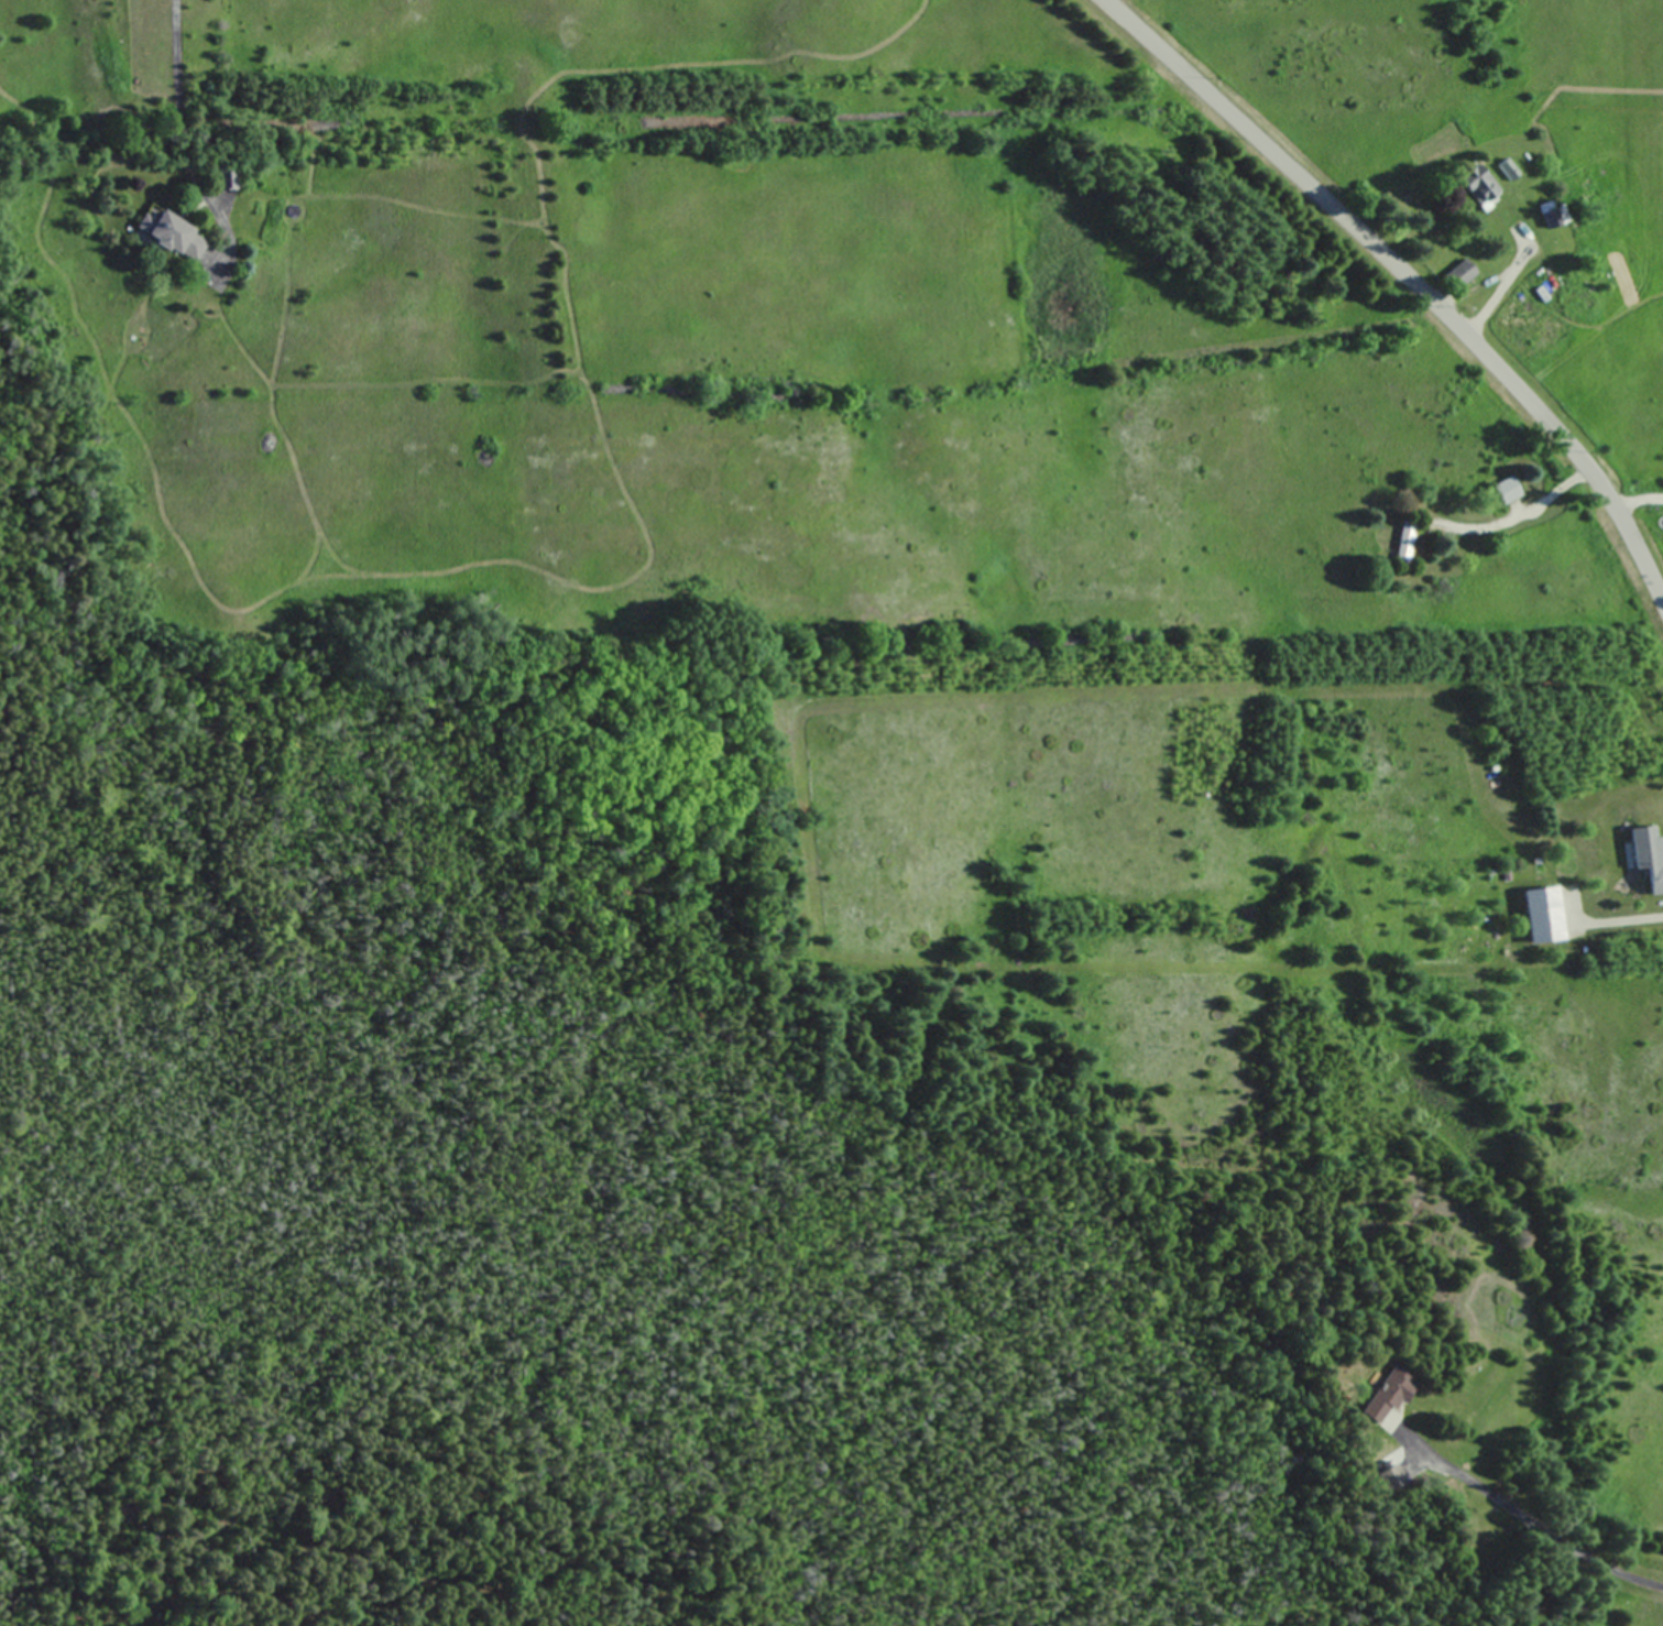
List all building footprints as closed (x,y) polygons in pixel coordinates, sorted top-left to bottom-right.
[(1479,206),(1498,188),(1475,165),(1457,182),(1479,206)] [(132,227),(192,262),(206,238),(156,209),(151,219),(141,213),(132,227)] [(1453,288),(1475,273),(1464,257),(1442,273),(1453,288)] [(1494,323),(1514,350),(1553,322),(1547,313),(1573,295),(1583,310),(1598,299),(1572,262),(1514,303),(1517,307),(1494,323)] [(1504,503),(1522,495),(1512,476),(1494,484),(1504,503)] [(1660,835),(1655,836),(1654,825),(1629,828),(1634,866),(1647,865),(1650,894),(1662,892),(1662,860),(1660,835)] [(1529,942),(1564,938),(1563,931),(1577,929),(1572,886),(1560,887),(1559,885),(1522,889),(1529,942)] [(1414,1378),(1392,1363),(1359,1411),(1381,1426),(1414,1378)]
